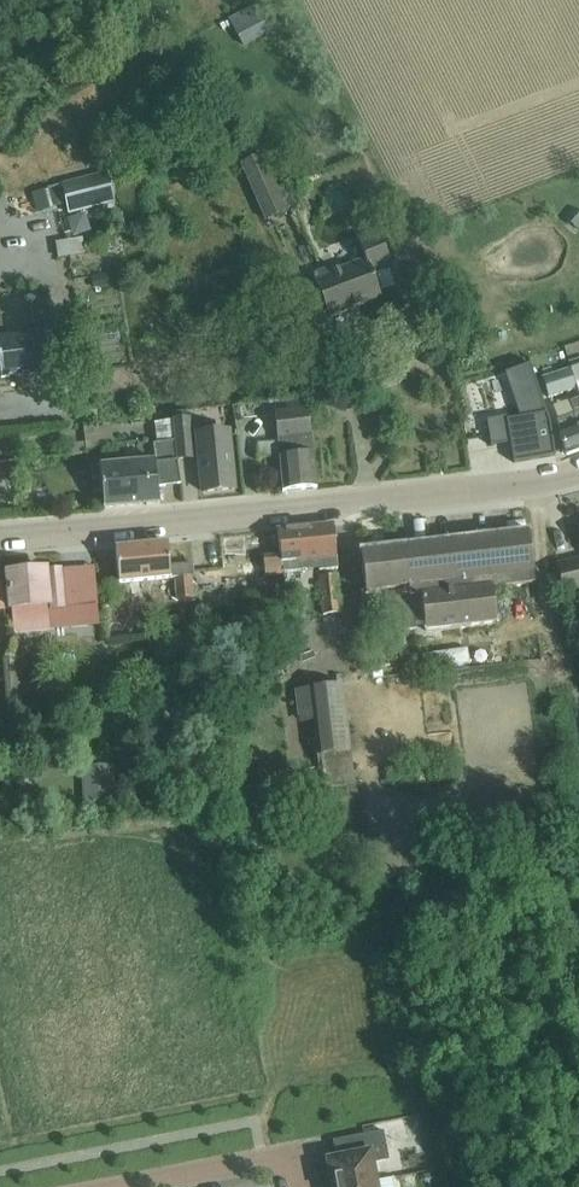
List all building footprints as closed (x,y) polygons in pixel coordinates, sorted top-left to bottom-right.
[(256,5),(229,20),(238,38),(266,23),(256,5)] [(262,154),(240,163),(264,222),(286,214),(262,154)] [(62,186),(69,215),(113,204),(106,175),(62,186)] [(381,299),(371,274),(391,266),(378,232),(357,241),(364,261),(332,273),(331,269),(312,276),(328,319),(381,299)] [(63,256),(91,251),(88,233),(60,237),(63,256)] [(52,333),(49,307),(31,309),(34,334),(3,337),(0,313),(0,371),(1,379),(49,374),(44,334),(52,333)] [(576,388),(578,396),(578,366),(570,369),(576,388)] [(506,417),(486,421),(490,447),(510,444),(513,464),(555,456),(549,422),(530,368),(506,377),(520,419),(507,421),(506,417)] [(576,388),(570,369),(541,379),(548,397),(576,388)] [(569,402),(574,414),(556,421),(560,433),(558,433),(566,455),(578,450),(578,398),(569,402)] [(275,414),(282,491),(316,487),(308,410),(275,414)] [(174,421),(175,441),(177,459),(192,457),(188,419),(174,421)] [(197,434),(203,493),(234,490),(228,431),(197,434)] [(177,459),(175,441),(153,443),(154,460),(99,465),(103,509),(158,504),(157,486),(179,484),(177,459)] [(333,525),(279,530),(282,557),(282,565),(318,562),(319,572),(337,570),(333,525)] [(409,587),(403,588),(404,598),(394,599),(398,634),(415,632),(414,627),(423,626),(424,632),(495,624),(491,589),(534,584),(528,531),(405,545),(409,587)] [(249,533),(229,533),(228,557),(249,557),(249,533)] [(167,544),(116,549),(119,582),(166,577),(166,579),(173,578),(175,599),(193,598),(190,576),(194,576),(192,563),(169,565),(167,545),(167,544)] [(365,592),(403,588),(409,587),(405,545),(360,550),(365,592)] [(279,557),(263,559),(265,576),(283,574),(283,573),(282,565),(282,557),(279,557)] [(557,566),(564,592),(567,591),(570,604),(578,602),(578,560),(557,566)] [(45,570),(7,574),(10,610),(13,635),(51,632),(49,612),(65,610),(62,570),(45,571),(45,570)] [(318,576),(322,615),(341,613),(337,574),(318,576)] [(114,583),(100,584),(103,609),(117,607),(114,583)] [(426,647),(426,666),(473,665),(473,646),(426,647)] [(314,723),(318,757),(322,791),(354,787),(342,687),(297,692),(301,723),(314,723)] [(124,778),(106,756),(71,786),(89,808),(124,778)] [(375,1182),(372,1165),(389,1161),(383,1132),(333,1142),(336,1160),(327,1161),(333,1186),(350,1186),(375,1182)]
